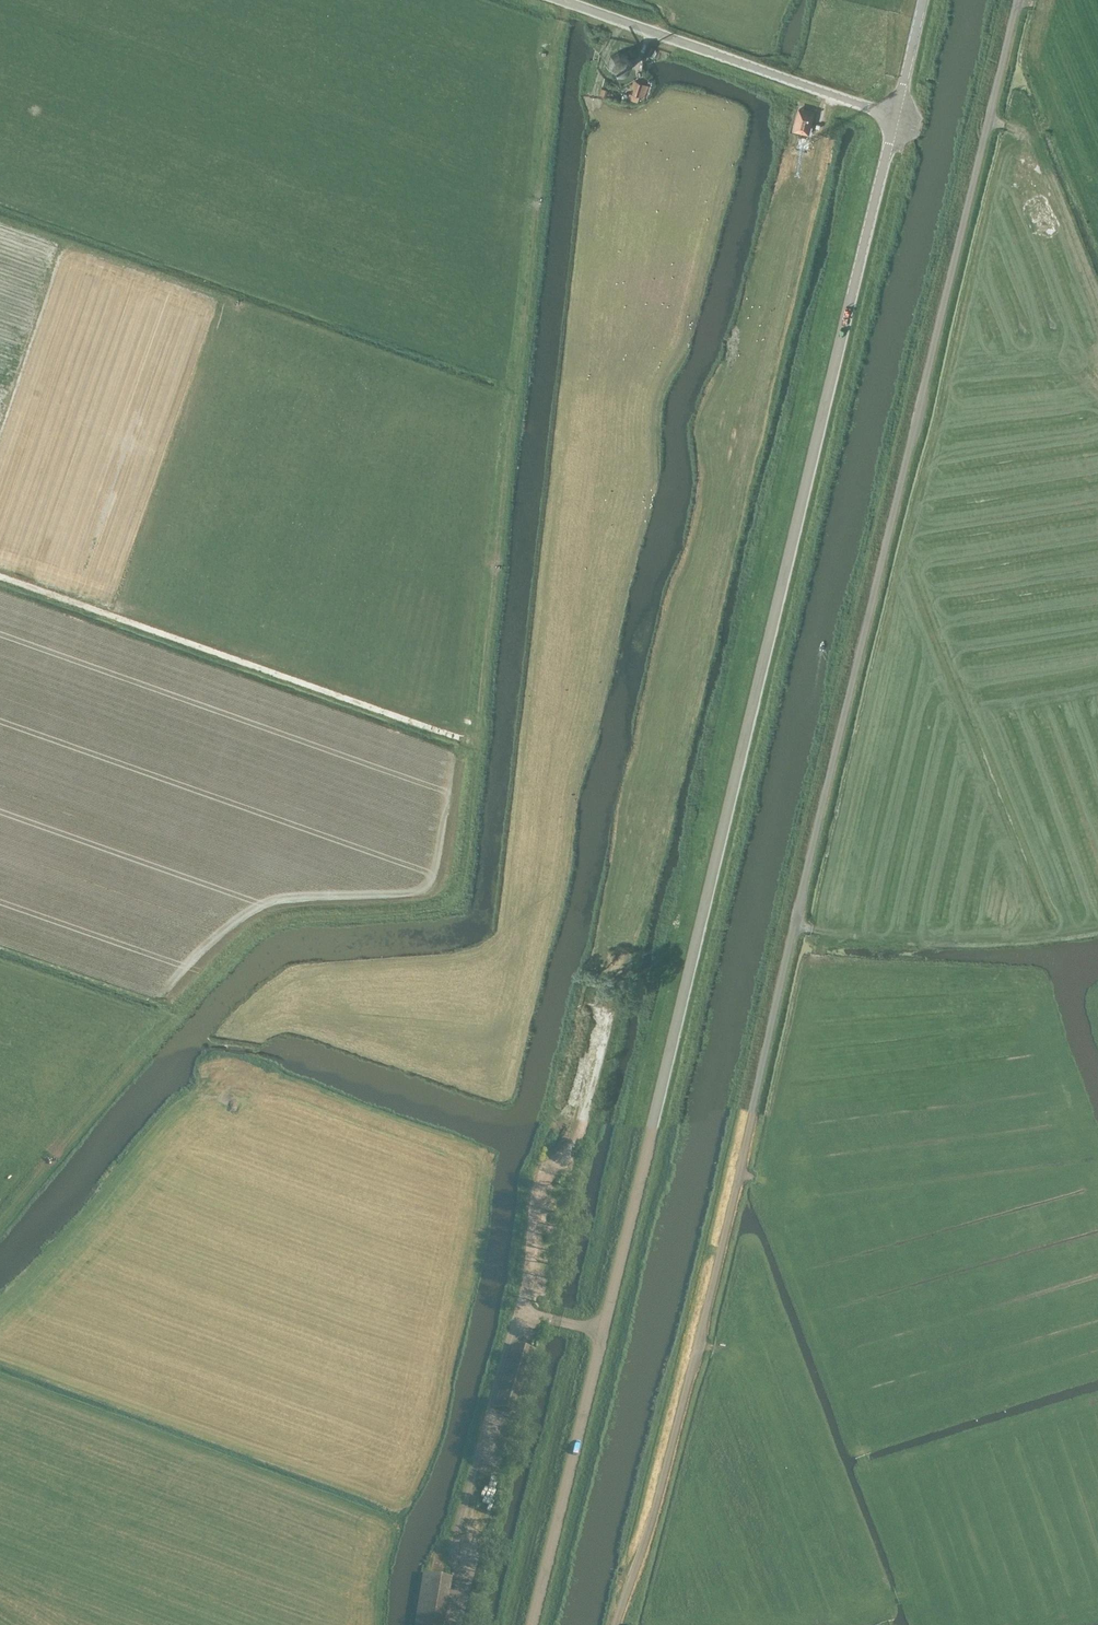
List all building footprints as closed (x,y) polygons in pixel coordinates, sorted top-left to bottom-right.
[(614,72),(622,74),(629,70),(631,61),(627,53),(618,51),(611,55),(609,65),(614,72)] [(628,99),(638,102),(640,96),(643,97),(647,85),(635,81),(632,89),(633,89),(632,93),(630,93),(628,99)] [(795,128),(812,132),(814,125),(812,124),(816,110),(800,106),(795,128)] [(449,1575),(423,1571),(414,1624),(441,1624),(449,1575)]
